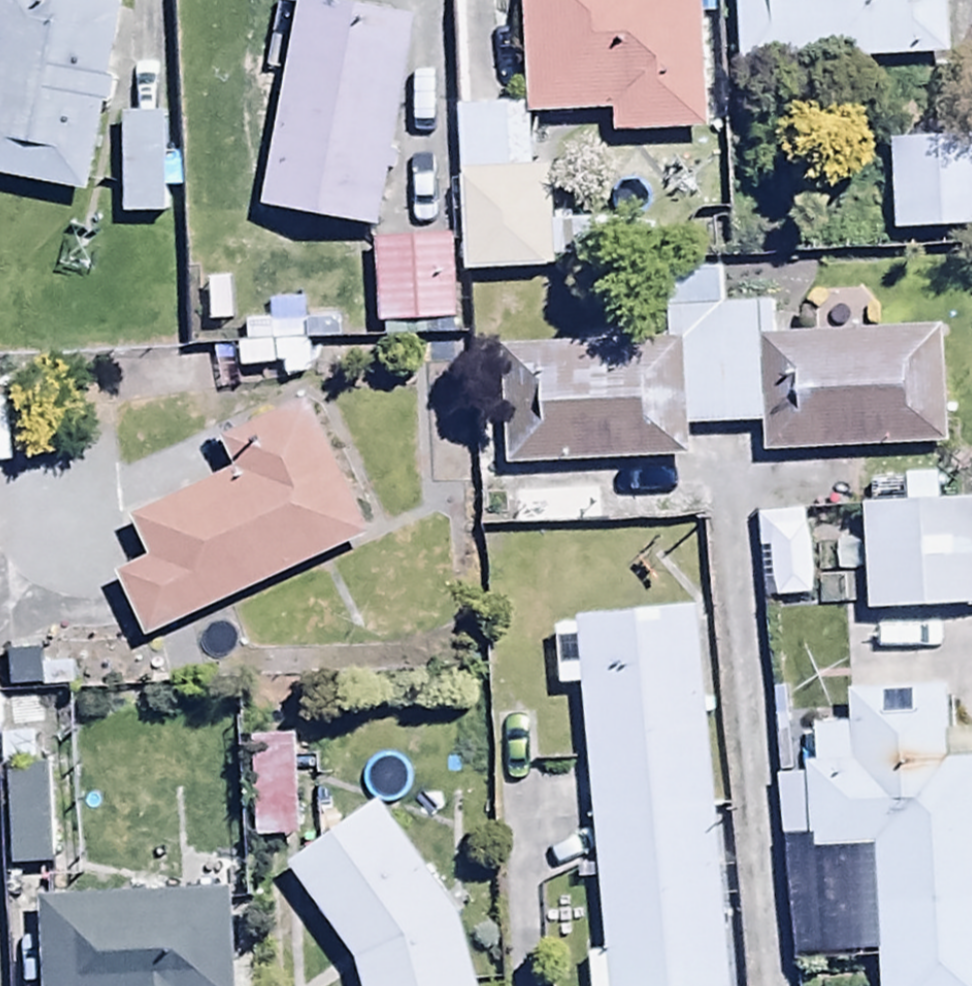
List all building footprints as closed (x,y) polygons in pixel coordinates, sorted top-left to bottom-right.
[(75,159),(107,0),(0,0),(0,145),(75,159)] [(256,165),(373,190),(415,0),(292,0),(256,165)] [(531,119),(612,116),(613,144),(714,140),(709,0),(526,0),(530,107),(531,119)] [(951,12),(950,0),(733,0),(736,29),(951,12)] [(162,73),(116,75),(120,177),(166,175),(162,73)] [(885,89),(890,194),(971,190),(971,84),(885,89)] [(531,119),(530,107),(459,110),(466,277),(556,273),(555,265),(664,261),(662,224),(552,228),(550,170),(533,171),(531,119)] [(454,193),(370,196),(374,291),(458,288),(454,193)] [(684,460),(682,432),(764,427),(766,457),(954,446),(947,328),(773,338),(771,302),(726,305),(724,268),(664,271),(668,343),(498,353),(505,471),(684,460)] [(149,645),(365,536),(302,409),(222,449),(234,474),(129,526),(149,567),(118,583),(149,645)] [(869,619),(971,613),(971,506),(862,513),(869,619)] [(805,515),(757,519),(760,554),(770,553),(774,599),(813,596),(805,515)] [(699,611),(579,623),(580,636),(557,638),(562,695),(583,693),(609,960),(591,962),(593,985),(735,985),(699,611)] [(947,757),(944,695),(848,700),(850,728),(815,730),(817,765),(807,766),(808,780),(778,781),(787,963),(882,959),(883,985),(971,985),(971,756),(947,757)] [(60,867),(59,769),(46,769),(45,739),(3,740),(4,771),(13,771),(14,867),(60,867)] [(298,839),(297,739),(258,739),(259,839),(298,839)] [(458,906),(382,808),(293,876),(360,963),(365,985),(475,985),(458,906)] [(38,899),(39,985),(237,985),(235,895),(38,899)]
